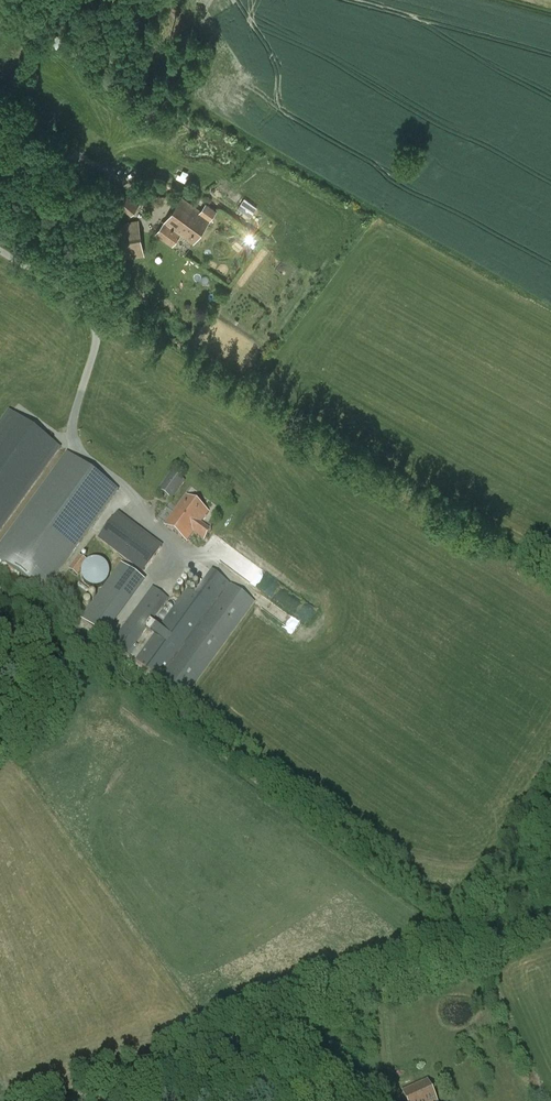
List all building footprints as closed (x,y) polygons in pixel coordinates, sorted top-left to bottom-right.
[(116,205),(135,218),(143,205),(125,193),(116,205)] [(246,198),(242,203),(248,207),(245,212),(253,217),(259,205),(246,198)] [(206,204),(201,212),(182,199),(156,234),(173,246),(182,233),(194,242),(216,211),(206,204)] [(118,223),(123,259),(145,256),(139,219),(118,223)] [(9,410),(0,422),(0,532),(61,448),(9,410)] [(67,453),(0,545),(0,562),(44,594),(92,528),(119,491),(67,453)] [(172,473),(159,491),(172,500),(185,483),(172,473)] [(188,498),(177,512),(208,536),(211,532),(200,523),(208,513),(188,498)] [(208,536),(177,512),(166,527),(187,543),(194,533),(204,541),(208,536)] [(100,539),(144,572),(162,548),(118,515),(100,539)] [(79,575),(88,561),(80,556),(72,570),(79,575)] [(85,561),(85,586),(109,586),(109,562),(85,561)] [(123,566),(116,576),(133,588),(140,579),(123,566)] [(135,661),(163,682),(233,587),(229,584),(212,571),(194,595),(187,590),(135,661)] [(233,587),(163,682),(186,698),(255,602),(233,587)] [(168,599),(152,588),(114,641),(130,653),(168,599)] [(406,1100),(437,1100),(428,1081),(403,1093),(406,1100)]
